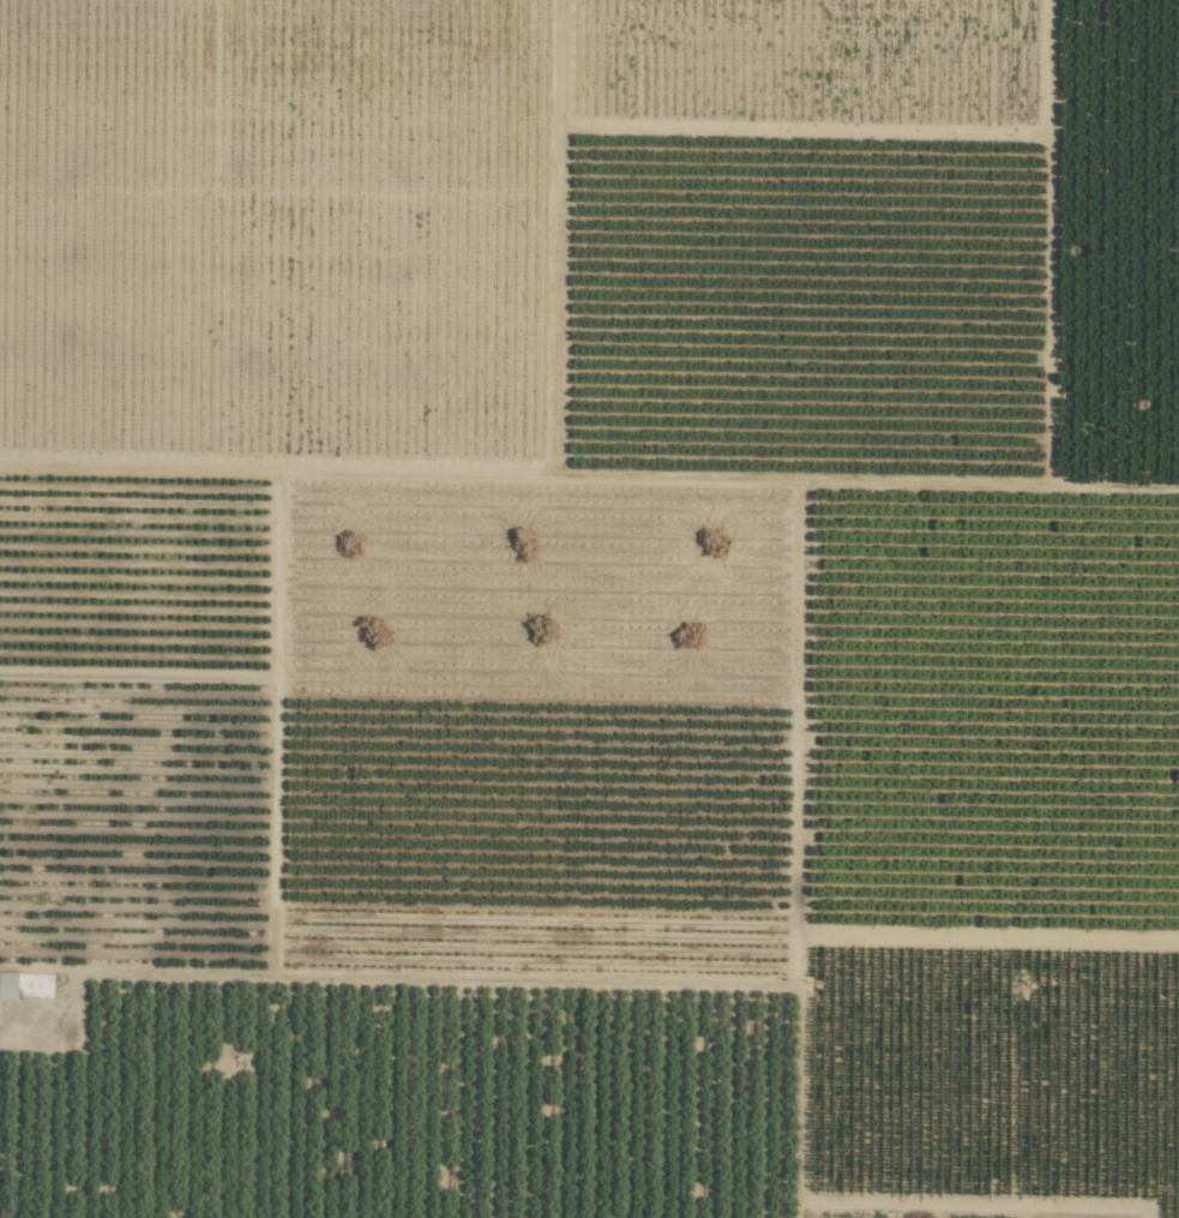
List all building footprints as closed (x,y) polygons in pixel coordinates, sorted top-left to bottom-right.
[(15,973),(0,972),(0,998),(15,999),(15,973)]
